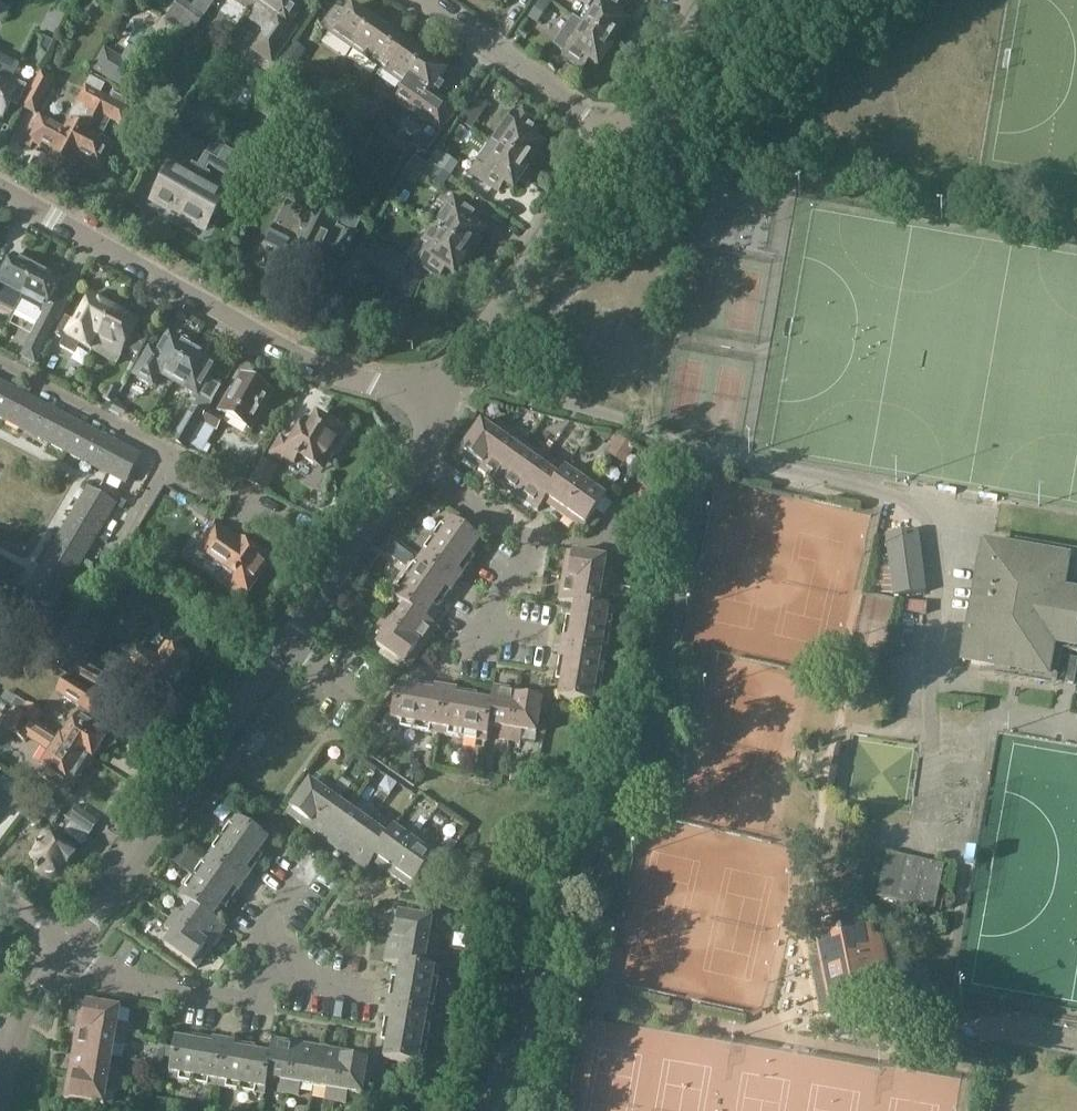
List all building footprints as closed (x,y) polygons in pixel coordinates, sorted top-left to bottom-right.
[(176,30),(192,7),(182,0),(179,0),(164,21),(176,30)] [(200,22),(216,0),(197,0),(192,7),(176,30),(189,38),(200,22)] [(287,24),(300,6),(293,1),(293,0),(261,0),(258,4),(246,19),(265,33),(253,50),(270,62),(295,29),(287,24)] [(584,25),(612,45),(629,21),(620,15),(624,8),(612,0),(595,0),(588,10),(587,10),(579,21),(584,25)] [(550,10),(542,4),(532,20),(540,26),(550,10)] [(338,10),(325,30),(351,49),(373,18),(362,10),(360,12),(352,6),(345,15),(338,10)] [(388,28),(373,18),(351,49),(376,66),(396,38),(386,31),(388,28)] [(598,65),(612,45),(584,25),(565,53),(583,66),(589,58),(598,65)] [(376,66),(403,86),(425,55),(412,45),(410,48),(396,38),(376,66)] [(298,64),(307,52),(295,43),(286,56),(285,54),(268,78),(285,91),(291,83),(287,80),(299,65),(298,64)] [(130,93),(143,72),(121,60),(104,49),(92,70),(130,93)] [(426,125),(412,146),(425,155),(440,134),(441,134),(457,112),(442,100),(449,90),(447,88),(440,83),(446,74),(437,67),(439,64),(425,55),(403,86),(403,85),(392,101),(426,125)] [(9,87),(13,80),(20,66),(3,58),(0,56),(0,83),(9,87)] [(36,115),(55,79),(41,72),(22,108),(36,115)] [(33,144),(52,154),(51,156),(55,157),(56,162),(64,167),(69,165),(73,167),(78,158),(77,158),(82,149),(77,146),(86,129),(82,127),(99,94),(100,94),(105,86),(90,77),(63,128),(40,116),(35,123),(32,122),(21,143),(30,148),(33,144)] [(2,119),(3,119),(11,104),(18,107),(27,87),(13,80),(9,87),(0,83),(0,122),(2,119)] [(255,111),(269,119),(280,99),(266,91),(255,111)] [(77,158),(78,158),(101,170),(114,145),(102,138),(111,122),(124,129),(133,112),(123,106),(127,98),(116,92),(112,100),(100,94),(99,94),(82,127),(86,129),(77,146),(82,149),(77,158)] [(347,94),(339,110),(359,121),(367,104),(347,94)] [(485,108),(473,100),(459,121),(471,129),(485,108)] [(182,110),(174,106),(168,115),(176,119),(182,110)] [(223,120),(204,108),(195,122),(224,140),(232,128),(222,121),(223,120)] [(513,114),(493,143),(533,170),(541,156),(538,154),(544,146),(534,139),(539,132),(536,129),(540,123),(530,116),(526,123),(513,114)] [(152,121),(143,134),(157,142),(165,129),(152,121)] [(203,143),(175,126),(161,149),(179,159),(185,148),(197,155),(203,143)] [(472,172),(480,177),(499,190),(504,182),(514,189),(518,183),(521,185),(532,171),(533,170),(493,143),(472,172)] [(429,163),(449,177),(458,164),(438,151),(429,163)] [(440,189),(449,177),(429,163),(421,176),(440,189)] [(152,200),(205,230),(224,196),(172,166),(152,200)] [(267,173),(258,168),(252,180),(261,186),(267,173)] [(290,195),(294,187),(282,181),(278,190),(290,195)] [(431,228),(440,234),(472,256),(482,242),(478,240),(485,231),(475,224),(480,217),(461,204),(452,198),(431,228)] [(266,246),(287,256),(275,280),(293,289),(298,280),(311,286),(326,255),(344,263),(356,240),(336,230),(336,229),(308,214),(307,215),(288,205),(277,227),(276,227),(266,246)] [(363,223),(352,217),(347,228),(358,234),(363,223)] [(426,243),(415,259),(439,275),(444,268),(454,275),(458,268),(463,270),(472,256),(440,234),(431,247),(426,243)] [(403,271),(408,262),(380,247),(375,256),(403,271)] [(5,292),(0,301),(0,305),(15,312),(38,268),(13,256),(0,282),(0,290),(5,292)] [(38,268),(15,312),(39,324),(22,358),(37,365),(66,305),(53,299),(62,281),(38,268)] [(413,309),(424,286),(403,274),(400,272),(388,294),(413,309)] [(54,336),(64,341),(60,348),(74,355),(79,346),(88,351),(90,350),(92,351),(116,308),(92,295),(77,323),(65,317),(54,336)] [(135,335),(135,336),(133,335),(140,321),(116,308),(92,351),(93,352),(92,353),(117,366),(123,355),(122,355),(125,348),(140,356),(148,342),(135,335)] [(154,388),(162,374),(175,381),(195,345),(186,340),(179,342),(169,337),(165,345),(164,344),(158,355),(149,350),(134,376),(154,388)] [(198,401),(175,443),(186,449),(189,445),(202,423),(215,431),(217,432),(224,419),(209,410),(212,404),(211,404),(220,389),(206,380),(215,363),(206,357),(204,350),(195,345),(175,381),(196,393),(192,398),(198,401)] [(54,359),(43,353),(38,365),(48,370),(54,359)] [(231,394),(220,414),(249,431),(270,394),(244,379),(234,396),(231,394)] [(22,385),(13,380),(10,385),(19,390),(22,385)] [(5,420),(19,393),(0,384),(0,418),(5,420)] [(29,395),(32,389),(24,385),(20,391),(29,395)] [(109,388),(103,399),(113,404),(119,393),(109,388)] [(19,393),(5,420),(22,430),(24,426),(37,432),(49,409),(19,393)] [(109,411),(110,412),(123,419),(123,418),(124,416),(128,410),(114,403),(110,411),(109,411)] [(80,425),(49,409),(37,432),(50,439),(48,443),(66,452),(80,425)] [(83,417),(79,425),(80,425),(84,427),(89,420),(83,417)] [(291,446),(281,440),(270,459),(281,465),(285,458),(295,464),(299,458),(324,472),(346,434),(317,417),(313,425),(305,421),(291,446)] [(459,454),(479,468),(507,428),(498,422),(492,430),(482,422),(459,454)] [(189,445),(202,453),(215,431),(202,423),(189,445)] [(85,457),(98,464),(110,441),(80,425),(66,452),(83,461),(85,457)] [(479,468),(498,482),(520,451),(510,443),(516,435),(507,428),(479,468)] [(111,432),(107,439),(110,441),(112,442),(116,434),(111,432)] [(634,448),(619,438),(608,454),(624,464),(634,448)] [(110,470),(109,474),(127,484),(141,457),(112,442),(110,441),(98,464),(110,470)] [(549,442),(541,453),(546,456),(554,446),(549,442)] [(531,458),(521,452),(520,451),(498,482),(518,496),(546,456),(537,450),(531,458)] [(539,510),(545,503),(543,501),(559,479),(557,477),(549,471),(555,463),(546,456),(518,496),(539,510)] [(263,459),(250,483),(266,491),(278,467),(263,459)] [(543,501),(545,503),(563,515),(592,473),(583,467),(576,476),(564,467),(557,477),(559,479),(543,501)] [(563,515),(584,530),(608,498),(595,488),(601,480),(592,473),(563,515)] [(81,509),(74,520),(98,534),(115,505),(88,489),(77,507),(81,509)] [(448,517),(420,556),(453,579),(481,540),(448,517)] [(54,547),(81,563),(98,534),(74,520),(68,532),(64,529),(54,547)] [(196,549),(230,573),(222,584),(244,599),(271,561),(237,537),(236,538),(215,523),(196,549)] [(918,532),(887,536),(895,597),(926,593),(918,532)] [(981,541),(960,664),(1050,680),(1055,648),(1076,652),(1076,592),(1065,590),(1071,557),(981,541)] [(403,550),(395,545),(387,556),(395,561),(403,550)] [(46,566),(39,578),(64,592),(81,563),(54,547),(43,564),(46,566)] [(563,576),(613,584),(614,575),(611,574),(613,561),(607,560),(607,559),(567,551),(567,553),(563,576)] [(391,597),(404,606),(424,620),(425,619),(453,579),(420,556),(391,597)] [(94,565),(83,559),(81,563),(80,564),(91,571),(94,565)] [(134,571),(130,580),(138,584),(142,575),(134,571)] [(559,600),(574,603),(599,606),(599,605),(601,593),(611,595),(620,597),(623,596),(624,587),(613,585),(613,584),(563,576),(559,600)] [(18,606),(46,622),(64,592),(39,578),(32,590),(29,588),(18,606)] [(613,608),(599,606),(574,603),(566,650),(604,657),(613,608)] [(390,610),(383,619),(423,648),(437,628),(425,619),(424,620),(404,606),(398,615),(390,610)] [(383,619),(377,628),(385,634),(377,645),(409,668),(423,648),(383,619)] [(126,709),(139,689),(164,705),(167,700),(171,699),(174,694),(173,691),(183,675),(186,674),(190,669),(189,666),(192,661),(166,645),(157,660),(140,650),(130,666),(125,663),(112,682),(80,662),(71,676),(126,709)] [(566,650),(558,696),(596,703),(604,657),(566,650)] [(1060,683),(1074,685),(1076,668),(1076,660),(1065,658),(1060,683)] [(57,694),(82,710),(62,739),(61,741),(91,760),(109,734),(98,727),(99,724),(95,722),(106,704),(67,678),(57,694)] [(499,739),(510,741),(517,690),(493,686),(491,702),(492,702),(488,726),(500,728),(499,739)] [(390,726),(437,734),(443,694),(396,687),(394,697),(392,713),(390,726)] [(521,742),(520,742),(522,731),(537,734),(543,694),(517,690),(510,741),(508,751),(519,753),(521,742)] [(0,700),(11,707),(12,707),(17,698),(6,691),(0,700)] [(443,694),(437,734),(485,742),(488,726),(492,702),(443,694)] [(383,706),(392,713),(394,697),(392,695),(383,706)] [(11,707),(14,709),(37,725),(44,715),(17,698),(12,707),(11,707)] [(28,740),(49,754),(41,766),(45,769),(46,774),(52,778),(57,776),(59,778),(59,783),(65,787),(71,785),(74,787),(76,784),(81,783),(85,777),(83,772),(91,760),(61,741),(62,739),(60,738),(59,739),(37,725),(14,709),(2,728),(26,743),(28,740)] [(346,755),(341,763),(348,769),(354,761),(346,755)] [(308,828),(337,788),(329,782),(322,791),(310,782),(288,814),(308,828)] [(11,808),(22,817),(37,797),(26,788),(11,808)] [(308,828),(327,842),(350,810),(339,803),(346,794),(337,788),(308,828)] [(44,819),(53,825),(61,814),(37,797),(22,817),(37,828),(44,819)] [(78,806),(68,820),(90,835),(99,822),(78,806)] [(350,810),(327,842),(347,856),(376,815),(367,809),(361,818),(350,810)] [(385,822),(376,815),(347,856),(367,870),(373,862),(372,861),(388,837),(387,836),(378,830),(385,822)] [(236,818),(208,858),(240,881),(268,841),(236,818)] [(372,861),(373,862),(390,874),(420,832),(411,826),(404,835),(393,827),(387,836),(388,837),(372,861)] [(54,883),(75,856),(45,832),(35,845),(39,848),(31,858),(38,865),(35,869),(54,883)] [(429,839),(420,832),(390,874),(412,889),(435,856),(423,847),(429,839)] [(179,842),(167,860),(192,875),(203,857),(179,842)] [(937,899),(944,866),(886,853),(877,898),(935,911),(935,910),(941,912),(943,900),(937,899)] [(240,881),(208,858),(180,898),(192,907),(212,921),(214,917),(240,881)] [(169,918),(211,948),(226,926),(214,917),(212,921),(192,907),(186,915),(176,909),(169,918)] [(390,936),(439,945),(441,935),(431,933),(433,918),(394,912),(390,936)] [(174,933),(165,944),(198,967),(211,948),(169,918),(164,926),(174,933)] [(871,925),(814,937),(828,1004),(885,993),(884,987),(892,986),(882,935),(874,937),(871,925)] [(437,955),(439,945),(390,936),(385,961),(401,963),(425,967),(427,954),(437,955)] [(401,963),(393,1012),(431,1019),(439,970),(425,967),(401,963)] [(582,994),(592,996),(594,983),(583,982),(582,991),(582,994)] [(117,1023),(120,1009),(80,1002),(76,1026),(126,1034),(127,1025),(117,1023)] [(385,1059),(423,1066),(431,1019),(393,1012),(385,1059)] [(76,1026),(72,1050),(112,1057),(114,1044),(124,1046),(126,1034),(76,1026)] [(168,1078),(217,1087),(223,1048),(175,1039),(168,1078)] [(277,1091),(289,1093),(298,1043),(271,1039),(268,1055),(271,1056),(267,1078),(279,1080),(277,1091)] [(321,1047),(298,1043),(289,1093),(298,1094),(300,1084),(314,1087),(321,1047)] [(326,1089),(324,1099),(323,1101),(336,1103),(345,1051),(321,1047),(314,1087),(326,1089)] [(223,1048),(217,1087),(264,1095),(267,1078),(271,1056),(268,1055),(223,1048)] [(112,1057),(72,1050),(68,1074),(117,1082),(119,1070),(109,1069),(112,1057)] [(155,1050),(152,1064),(162,1066),(164,1058),(165,1052),(164,1052),(155,1050)] [(336,1103),(345,1104),(345,1102),(347,1092),(361,1094),(368,1055),(345,1051),(336,1103)] [(116,1092),(117,1082),(68,1074),(64,1098),(103,1104),(106,1090),(116,1092)] [(335,1103),(323,1101),(322,1110),(333,1110),(335,1103)]
